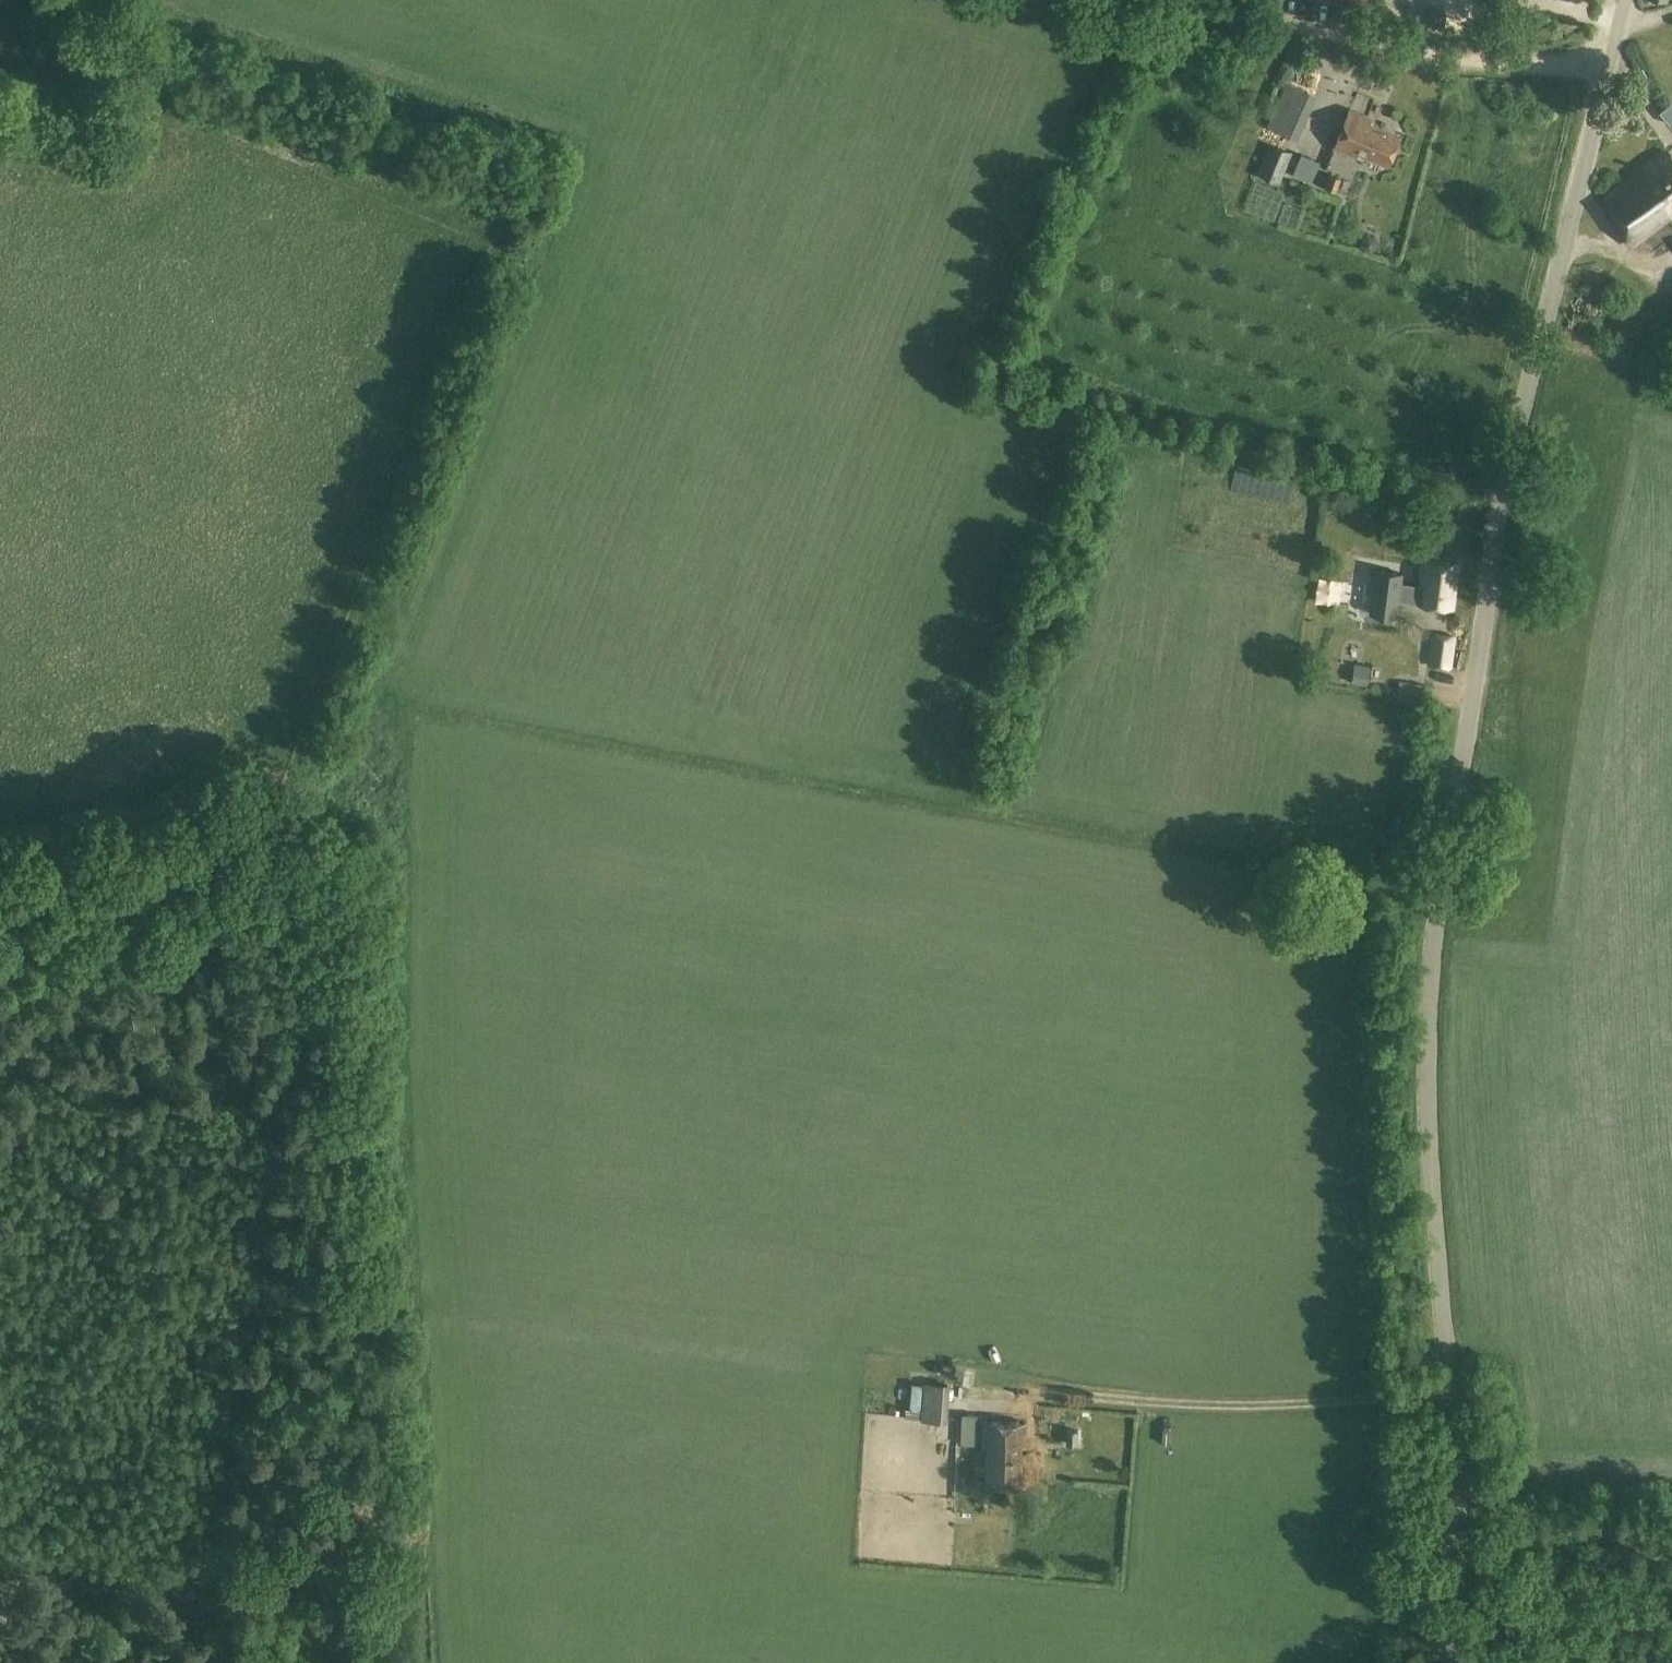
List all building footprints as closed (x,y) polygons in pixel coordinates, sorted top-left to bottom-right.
[(1288,78),(1268,123),(1299,136),(1319,92),(1288,78)] [(1671,122),(1671,107),(1671,105),(1660,113),(1668,125),(1671,122)] [(1351,110),(1336,149),(1357,157),(1359,153),(1388,165),(1401,134),(1372,123),(1374,119),(1351,110)] [(1270,144),(1258,176),(1281,185),(1293,153),(1270,144)] [(1301,149),(1293,166),(1305,172),(1314,155),(1301,149)] [(1666,153),(1605,199),(1633,245),(1671,216),(1671,162),(1666,153)] [(1342,179),(1333,173),(1327,186),(1336,191),(1342,179)] [(1458,565),(1424,561),(1419,604),(1453,608),(1458,565)] [(1429,666),(1452,670),(1457,639),(1434,635),(1429,666)] [(1368,648),(1350,645),(1346,670),(1354,672),(1352,683),(1370,686),(1373,667),(1365,666),(1368,648)] [(948,1422),(950,1384),(925,1382),(922,1420),(948,1422)] [(1022,1446),(1028,1446),(1028,1422),(985,1423),(985,1446),(989,1446),(989,1479),(1022,1479),(1022,1446)] [(1067,1445),(1080,1445),(1080,1429),(1067,1429),(1067,1445)] [(986,1480),(974,1480),(974,1488),(986,1488),(986,1480)]
